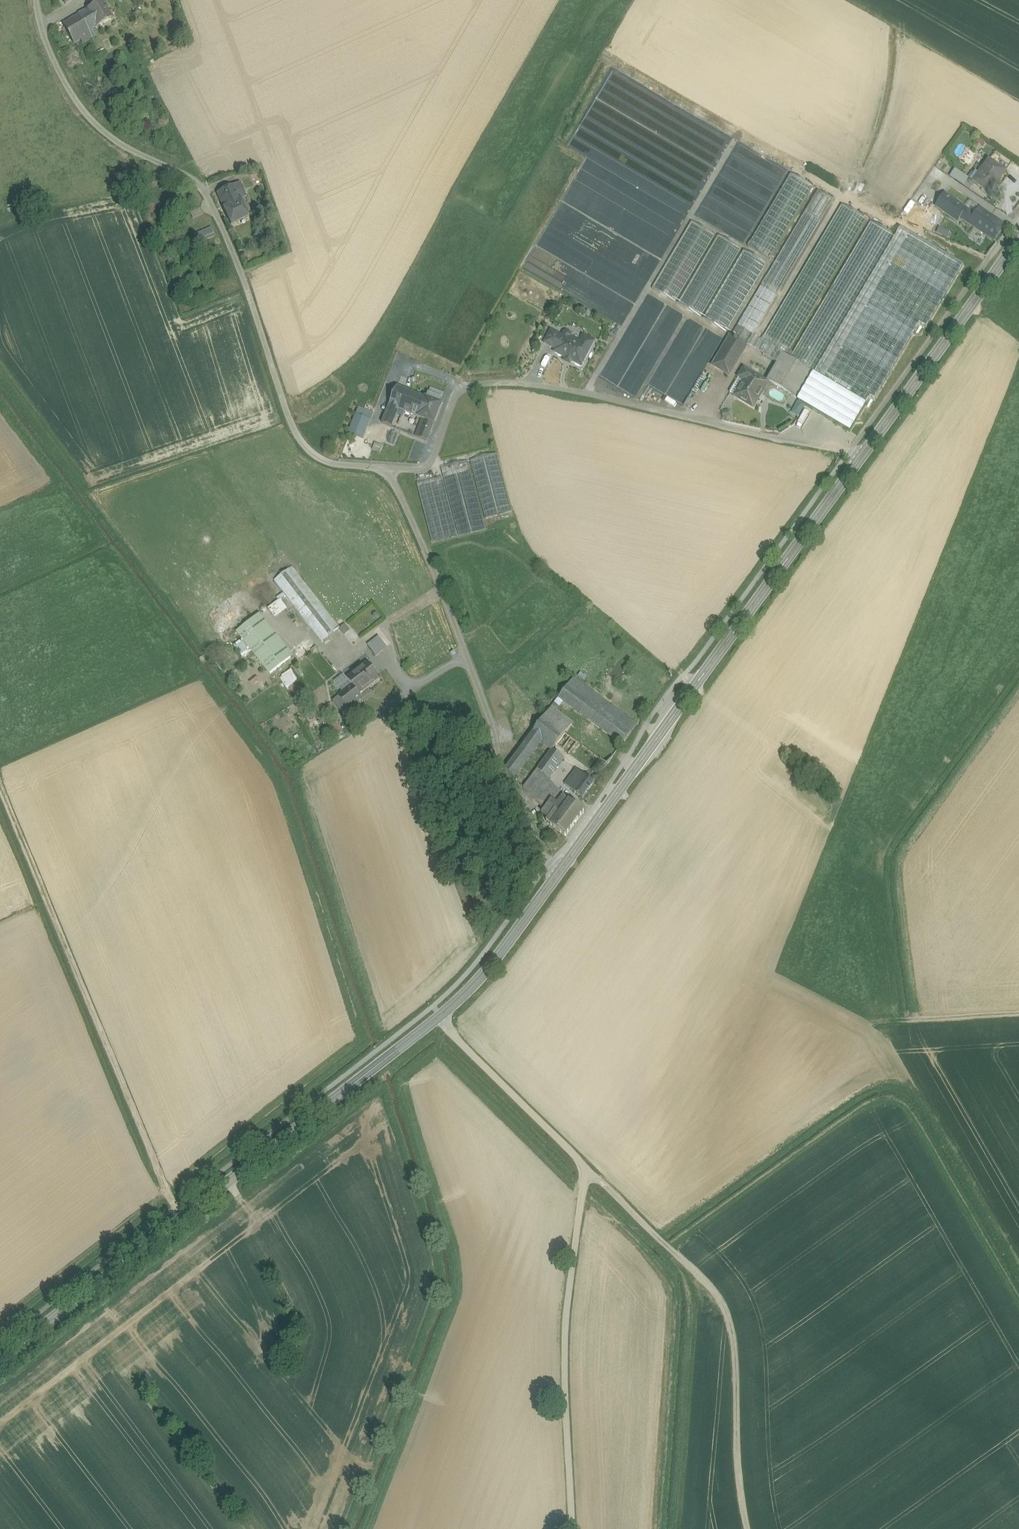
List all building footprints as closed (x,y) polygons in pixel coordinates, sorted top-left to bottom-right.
[(102,0),(87,9),(97,27),(112,18),(102,0)] [(87,9),(62,24),(74,44),(80,40),(82,43),(97,35),(93,29),(97,27),(87,9)] [(1005,172),(989,161),(983,169),(985,170),(976,183),(988,192),(996,182),(997,183),(1005,172)] [(949,187),(954,179),(941,170),(935,178),(949,187)] [(791,173),(747,246),(770,259),(813,187),(791,173)] [(240,182),(217,193),(231,225),(248,217),(240,199),(246,196),(240,182)] [(818,190),(731,335),(747,345),(834,199),(818,190)] [(946,216),(952,207),(946,203),(940,212),(946,216)] [(896,236),(842,204),(760,341),(782,354),(813,372),(815,373),(896,236)] [(201,207),(190,212),(192,218),(203,213),(201,207)] [(962,214),(952,207),(946,216),(956,223),(962,214)] [(1005,225),(980,208),(975,215),(969,223),(994,240),(1005,225)] [(975,215),(969,211),(963,219),(969,223),(975,215)] [(715,235),(692,222),(652,288),(676,302),(715,235)] [(211,226),(193,234),(197,243),(215,235),(211,226)] [(718,235),(678,304),(701,317),(741,249),(718,235)] [(744,250),(703,318),(726,332),(767,264),(744,250)] [(562,337),(551,331),(545,344),(556,349),(562,337)] [(580,343),(570,338),(571,336),(570,334),(567,333),(565,333),(564,335),(564,334),(562,337),(556,349),(555,352),(581,366),(585,358),(586,358),(589,352),(589,351),(594,342),(583,337),(580,343)] [(731,335),(713,365),(730,375),(748,345),(731,335)] [(813,372),(782,354),(767,380),(798,399),(813,372)] [(768,383),(744,369),(730,393),(734,395),(733,396),(753,408),(768,383)] [(426,398),(397,387),(382,424),(391,427),(392,427),(399,409),(419,417),(426,398)] [(441,404),(426,398),(419,417),(425,420),(434,423),(441,404)] [(797,401),(791,412),(798,416),(804,404),(797,401)] [(373,413),(359,407),(349,433),(363,439),(370,421),(373,413)] [(425,420),(422,427),(420,426),(416,436),(416,437),(427,441),(434,423),(425,420)] [(387,442),(395,444),(397,433),(415,436),(415,432),(389,428),(387,442)] [(496,454),(470,461),(485,519),(511,512),(496,454)] [(468,461),(441,468),(458,536),(485,529),(468,461)] [(442,477),(417,484),(432,543),(457,536),(442,477)] [(353,645),(305,583),(287,597),(335,659),(353,645)] [(276,617),(287,608),(279,598),(268,608),(276,617)] [(263,623),(255,630),(274,654),(282,647),(263,623)] [(339,627),(344,633),(349,629),(345,623),(339,627)] [(274,654),(255,630),(243,639),(252,651),(270,673),(282,663),(274,654)] [(388,648),(379,636),(368,645),(377,656),(388,648)] [(252,651),(243,639),(234,646),(243,658),(252,651)] [(368,663),(347,679),(352,686),(359,694),(380,678),(368,663)] [(279,677),(288,688),(299,679),(291,668),(279,677)] [(637,725),(574,678),(559,698),(622,745),(637,725)] [(359,694),(352,686),(333,701),(342,714),(362,699),(359,694)] [(552,707),(506,769),(514,778),(540,742),(561,714),(552,707)] [(607,764),(575,740),(581,732),(572,725),(573,723),(561,714),(540,742),(551,750),(563,759),(582,774),(570,789),(582,798),(607,764)] [(335,722),(330,725),(337,737),(342,734),(335,722)] [(551,750),(523,788),(539,804),(539,805),(550,817),(546,822),(551,825),(569,801),(548,779),(563,759),(551,750)] [(569,801),(551,825),(566,836),(584,812),(569,801)]
